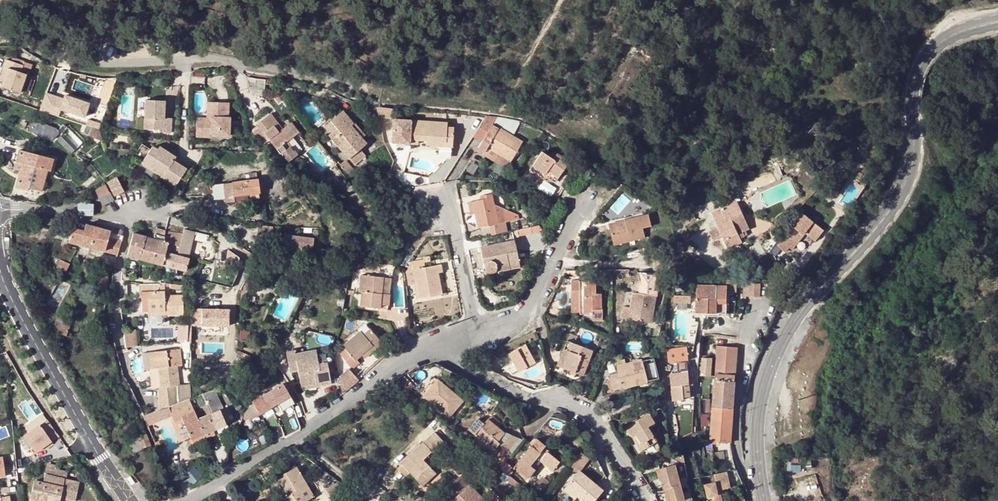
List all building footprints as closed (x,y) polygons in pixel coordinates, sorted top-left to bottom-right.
[(4,78),(3,81),(2,87),(20,93),(27,74),(21,72),(23,65),(6,60),(0,77),(4,78)] [(120,119),(132,120),(135,87),(122,86),(120,119)] [(47,91),(41,110),(59,115),(62,107),(88,115),(93,101),(67,93),(66,97),(47,91)] [(164,99),(145,98),(144,127),(163,128),(163,131),(171,131),(171,116),(164,116),(164,99)] [(228,101),(213,100),(212,121),(196,121),(195,135),(210,135),(210,133),(229,134),(229,116),(227,116),(228,101)] [(212,121),(213,100),(207,100),(207,116),(195,116),(196,121),(212,121)] [(380,106),(380,116),(393,117),(394,106),(380,106)] [(346,139),(338,146),(354,165),(365,156),(360,150),(366,144),(354,130),(351,132),(348,128),(351,126),(353,124),(343,111),(325,126),(331,133),(336,138),(342,133),(346,139)] [(501,116),(498,125),(515,132),(519,123),(501,116)] [(478,133),(485,137),(493,125),(496,119),(488,117),(478,133)] [(408,148),(426,121),(405,120),(405,124),(398,124),(397,147),(408,148)] [(33,121),(31,134),(58,139),(60,126),(33,121)] [(438,146),(452,147),(454,127),(447,127),(447,122),(426,121),(411,144),(418,145),(418,140),(426,140),(426,145),(438,146)] [(290,122),(286,125),(294,136),(298,132),(290,122)] [(267,137),(257,145),(267,153),(271,156),(278,150),(281,154),(282,152),(288,161),(297,154),(291,145),(285,150),(282,145),(288,141),(294,136),(286,125),(282,129),(277,123),(264,132),(267,137)] [(494,126),(493,125),(485,137),(478,148),(485,152),(488,147),(511,162),(522,142),(494,126)] [(100,131),(91,127),(88,136),(102,140),(100,131)] [(329,136),(338,146),(346,139),(342,133),(336,138),(331,133),(329,136)] [(291,145),(288,141),(282,145),(285,150),(291,145)] [(132,158),(175,185),(186,169),(173,161),(175,157),(158,147),(156,150),(151,147),(150,149),(141,144),(132,158)] [(45,170),(48,171),(51,157),(18,150),(15,162),(21,164),(16,187),(27,190),(28,187),(40,190),(45,170)] [(545,174),(547,170),(549,171),(559,178),(569,162),(557,154),(553,159),(542,152),(533,166),(545,174)] [(188,165),(175,157),(173,161),(186,169),(188,165)] [(226,203),(234,202),(234,195),(258,193),(256,174),(243,175),(244,181),(212,185),(214,199),(225,197),(226,203)] [(116,196),(127,191),(119,175),(108,181),(116,196)] [(99,198),(109,193),(105,183),(102,184),(103,187),(95,190),(99,198)] [(109,193),(99,198),(103,205),(113,200),(109,193)] [(259,199),(258,193),(234,195),(234,202),(259,199)] [(478,228),(505,222),(503,211),(495,212),(494,205),(492,193),(484,195),(485,199),(480,200),(473,201),(475,213),(478,228)] [(88,200),(81,200),(80,204),(78,204),(78,214),(93,215),(93,204),(88,204),(88,200)] [(712,213),(728,248),(742,242),(740,238),(745,236),(743,232),(746,230),(749,229),(737,202),(712,213)] [(503,211),(505,222),(519,220),(518,214),(494,205),(495,212),(503,211)] [(651,224),(648,213),(609,222),(613,243),(644,236),(642,226),(651,224)] [(48,216),(42,215),(41,223),(66,229),(67,223),(48,218),(48,216)] [(90,247),(96,227),(72,221),(72,223),(73,224),(72,228),(73,228),(69,242),(90,247)] [(121,229),(120,228),(97,223),(96,227),(90,247),(118,255),(123,236),(121,235),(122,232),(121,229)] [(815,223),(806,233),(817,242),(825,232),(815,223)] [(273,226),(259,225),(258,233),(273,234),(273,226)] [(794,227),(778,246),(786,252),(790,248),(793,250),(804,236),(794,227)] [(153,263),(163,265),(165,253),(176,256),(186,259),(194,232),(185,230),(183,234),(166,231),(164,237),(160,236),(153,263)] [(128,256),(140,259),(146,236),(134,233),(128,256)] [(146,236),(140,259),(153,263),(160,236),(154,234),(153,239),(146,236)] [(314,239),(284,235),(281,256),(291,258),(291,254),(312,257),(314,239)] [(523,240),(523,250),(537,251),(539,240),(523,240)] [(504,270),(516,267),(519,266),(514,241),(512,241),(481,248),(485,267),(486,270),(489,272),(491,272),(493,272),(504,270)] [(165,253),(163,265),(185,271),(188,259),(186,259),(176,256),(165,253)] [(62,270),(65,261),(61,259),(57,268),(62,270)] [(415,270),(425,268),(424,260),(413,262),(408,271),(410,285),(418,284),(415,270)] [(415,270),(418,284),(420,298),(442,294),(441,286),(440,287),(437,274),(443,273),(442,264),(425,268),(415,270)] [(642,286),(658,287),(661,287),(660,274),(640,274),(640,285),(642,286)] [(108,275),(100,275),(98,289),(106,290),(108,275)] [(258,281),(257,281),(255,283),(261,286),(262,287),(267,278),(261,275),(258,281)] [(362,292),(361,306),(388,309),(391,280),(382,279),(382,277),(362,275),(360,292),(362,292)] [(257,281),(250,276),(244,287),(242,291),(242,292),(247,294),(248,291),(256,295),(261,286),(255,283),(257,281)] [(574,299),(574,312),(585,313),(584,314),(586,314),(592,315),(592,320),(602,321),(602,310),(601,310),(601,301),(601,294),(597,294),(597,284),(591,283),(591,280),(585,280),(585,281),(572,281),(572,290),(574,291),(574,299)] [(760,297),(761,285),(761,284),(750,284),(750,290),(749,296),(760,297)] [(148,292),(148,301),(148,311),(165,311),(165,315),(183,315),(183,296),(164,296),(164,292),(159,292),(159,285),(139,285),(139,292),(143,292),(148,292)] [(658,287),(642,286),(641,293),(656,296),(658,287)] [(698,286),(697,313),(716,313),(717,286),(698,286)] [(239,290),(230,289),(229,297),(238,298),(239,290)] [(641,293),(634,293),(632,305),(623,304),(621,317),(651,323),(656,296),(641,293)] [(211,297),(194,296),(193,305),(211,305),(211,297)] [(193,307),(193,326),(232,326),(232,307),(193,307)] [(70,328),(55,322),(53,327),(53,329),(53,330),(54,331),(67,336),(70,328)] [(369,349),(372,352),(383,344),(367,324),(360,330),(361,331),(343,346),(347,352),(344,354),(344,359),(352,369),(359,363),(356,359),(362,354),(369,349)] [(137,329),(126,330),(127,346),(138,345),(137,329)] [(187,342),(187,332),(179,332),(179,342),(187,342)] [(567,340),(557,366),(563,368),(573,342),(575,343),(577,337),(569,334),(567,340)] [(590,348),(573,342),(563,368),(584,375),(593,350),(590,348)] [(510,354),(518,371),(535,363),(527,346),(510,354)] [(738,348),(718,346),(718,351),(717,359),(716,373),(736,374),(738,348)] [(668,349),(669,362),(689,360),(687,348),(668,349)] [(369,349),(362,354),(365,358),(372,352),(369,349)] [(179,350),(152,352),(153,368),(159,368),(161,387),(158,388),(159,401),(177,400),(176,386),(180,385),(178,365),(180,365),(179,350)] [(316,383),(317,387),(332,384),(328,362),(318,364),(316,350),(305,352),(296,354),(295,351),(287,352),(290,371),(298,370),(301,386),(305,385),(316,383)] [(614,359),(616,367),(627,364),(625,356),(614,359)] [(655,358),(642,360),(648,382),(660,379),(655,358)] [(712,376),(713,359),(703,358),(702,375),(712,376)] [(642,360),(627,364),(616,367),(618,374),(611,375),(613,383),(607,384),(608,391),(648,382),(642,360)] [(690,385),(690,381),(688,363),(678,364),(679,373),(671,374),(674,401),(684,400),(684,397),(691,397),(690,385)] [(339,379),(342,394),(344,392),(351,385),(359,379),(350,369),(339,379)] [(735,384),(736,374),(716,373),(715,389),(714,400),(714,407),(733,408),(735,384)] [(395,381),(410,393),(415,387),(404,375),(398,379),(395,381)] [(440,380),(426,396),(450,416),(463,400),(440,380)] [(277,386),(263,395),(270,406),(276,403),(290,395),(288,392),(286,388),(283,383),(277,386)] [(17,389),(9,390),(10,400),(18,399),(17,389)] [(202,394),(210,414),(219,410),(225,425),(233,421),(227,407),(222,408),(215,390),(202,394)] [(202,394),(197,396),(205,416),(210,414),(202,394)] [(255,415),(270,406),(263,395),(252,401),(254,403),(249,408),(245,413),(250,418),(255,415)] [(280,409),(292,402),(293,401),(290,395),(276,403),(280,409)] [(178,404),(177,400),(159,401),(160,411),(169,407),(178,404)] [(169,407),(171,412),(174,422),(183,419),(191,439),(202,434),(196,420),(198,419),(190,400),(189,400),(178,404),(169,407)] [(298,400),(293,401),(292,402),(295,413),(301,411),(298,400)] [(709,413),(710,400),(700,400),(700,404),(699,413),(709,413)] [(159,411),(161,416),(171,412),(169,407),(160,411),(159,411)] [(732,426),(733,408),(714,407),(713,420),(723,420),(722,425),(732,426)] [(216,428),(225,425),(219,410),(210,414),(205,416),(198,419),(196,420),(202,434),(216,428)] [(161,416),(159,411),(144,417),(148,426),(162,420),(161,416)] [(649,413),(627,427),(633,437),(637,435),(642,444),(654,436),(649,427),(656,423),(649,413)] [(493,416),(489,419),(499,427),(502,424),(493,416)] [(34,455),(61,436),(48,418),(21,437),(34,455)] [(499,427),(489,419),(477,434),(483,440),(496,451),(502,444),(499,442),(506,433),(499,427)] [(732,433),(732,426),(722,425),(723,420),(713,420),(712,435),(712,441),(713,440),(713,441),(730,442),(732,433)] [(458,423),(454,429),(461,435),(466,430),(458,423)] [(227,429),(225,425),(216,428),(219,433),(227,429)] [(282,427),(281,428),(282,437),(290,436),(293,435),(291,425),(285,426),(282,426),(282,427)] [(0,428),(0,438),(10,435),(8,426),(0,428)] [(150,446),(146,435),(142,428),(135,431),(137,437),(128,441),(133,453),(150,446)] [(449,445),(436,432),(430,437),(443,451),(449,445)] [(520,445),(506,433),(499,442),(502,444),(506,447),(513,454),(520,445)] [(637,435),(633,437),(639,446),(642,444),(637,435)] [(430,437),(425,442),(433,451),(437,455),(443,451),(430,437)] [(538,439),(515,467),(529,478),(536,470),(543,461),(550,467),(548,469),(552,472),(561,461),(548,451),(547,453),(543,450),(545,448),(546,446),(538,439)] [(424,459),(433,451),(425,442),(413,454),(403,463),(423,485),(437,473),(424,459)] [(507,461),(513,454),(506,447),(498,456),(494,462),(502,468),(507,461)] [(570,469),(579,476),(569,489),(580,498),(584,500),(599,500),(606,492),(582,472),(592,460),(583,453),(570,469)] [(512,466),(507,461),(502,468),(507,473),(510,468),(512,466)] [(658,470),(662,481),(663,480),(666,489),(671,487),(676,500),(679,500),(688,498),(676,464),(658,470)] [(68,472),(47,468),(43,484),(34,482),(31,497),(48,500),(60,500),(61,498),(75,500),(79,483),(66,479),(68,472)] [(298,468),(289,473),(279,478),(289,496),(285,498),(287,500),(306,500),(315,496),(298,468)] [(192,469),(185,473),(191,484),(198,480),(192,469)] [(727,471),(716,474),(718,485),(707,487),(710,500),(723,500),(721,490),(731,488),(727,471)] [(460,476),(447,488),(446,489),(455,498),(453,500),(452,500),(483,500),(460,476)] [(671,487),(666,489),(670,500),(676,500),(671,487)] [(446,489),(445,491),(453,500),(455,498),(446,489)] [(580,498),(569,489),(567,492),(578,500),(580,498)]
